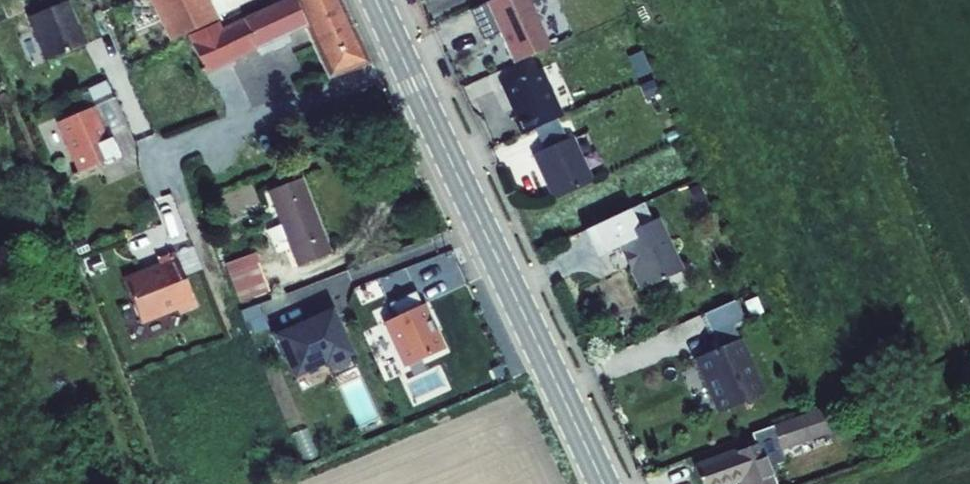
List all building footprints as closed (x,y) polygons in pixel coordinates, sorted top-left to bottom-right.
[(67,0),(64,0),(26,16),(44,59),(83,43),(70,15),(72,13),(67,0)] [(132,1),(144,28),(162,20),(153,0),(133,0),(132,1)] [(172,43),(187,36),(218,23),(216,20),(219,19),(211,0),(153,0),(162,20),(172,43)] [(218,23),(187,36),(204,72),(224,63),(254,49),(257,55),(286,41),(283,33),(300,25),(289,0),(267,0),(268,4),(220,27),(218,23)] [(219,19),(260,0),(211,0),(219,19)] [(300,25),(322,76),(363,58),(337,0),(289,0),(300,25)] [(473,3),(488,34),(504,27),(518,58),(554,42),(534,0),(480,0),(473,3)] [(224,63),(204,72),(210,84),(229,74),(224,63)] [(564,111),(542,63),(505,80),(520,113),(518,113),(525,129),(564,111)] [(103,79),(86,86),(90,98),(107,91),(103,79)] [(125,128),(112,95),(91,103),(104,136),(107,135),(125,128)] [(74,116),(55,123),(73,169),(97,160),(98,163),(101,162),(99,159),(107,156),(108,159),(115,156),(107,135),(104,136),(91,103),(72,110),(74,116)] [(595,176),(574,131),(534,149),(555,194),(595,176)] [(298,176),(266,188),(280,224),(266,230),(272,244),(286,238),(295,263),(327,251),(298,176)] [(640,286),(682,266),(656,214),(615,233),(622,249),(626,247),(633,262),(629,264),(640,286)] [(198,266),(189,244),(170,251),(179,273),(198,266)] [(156,263),(120,278),(137,320),(173,305),(175,309),(191,302),(179,273),(170,251),(154,258),(156,263)] [(252,251),(225,262),(239,299),(267,288),(252,251)] [(440,346),(414,288),(387,300),(393,313),(382,318),(403,363),(440,346)] [(741,317),(732,296),(702,310),(717,343),(695,353),(719,408),(761,390),(731,321),(741,317)] [(352,365),(330,316),(310,325),(307,318),(289,327),(287,321),(267,330),(279,355),(283,353),(292,372),(322,359),(329,375),(352,365)] [(769,446),(829,426),(821,404),(759,425),(769,446)] [(759,450),(769,446),(759,425),(750,428),(755,439),(696,461),(704,483),(711,483),(742,473),(746,483),(774,483),(759,450)]
